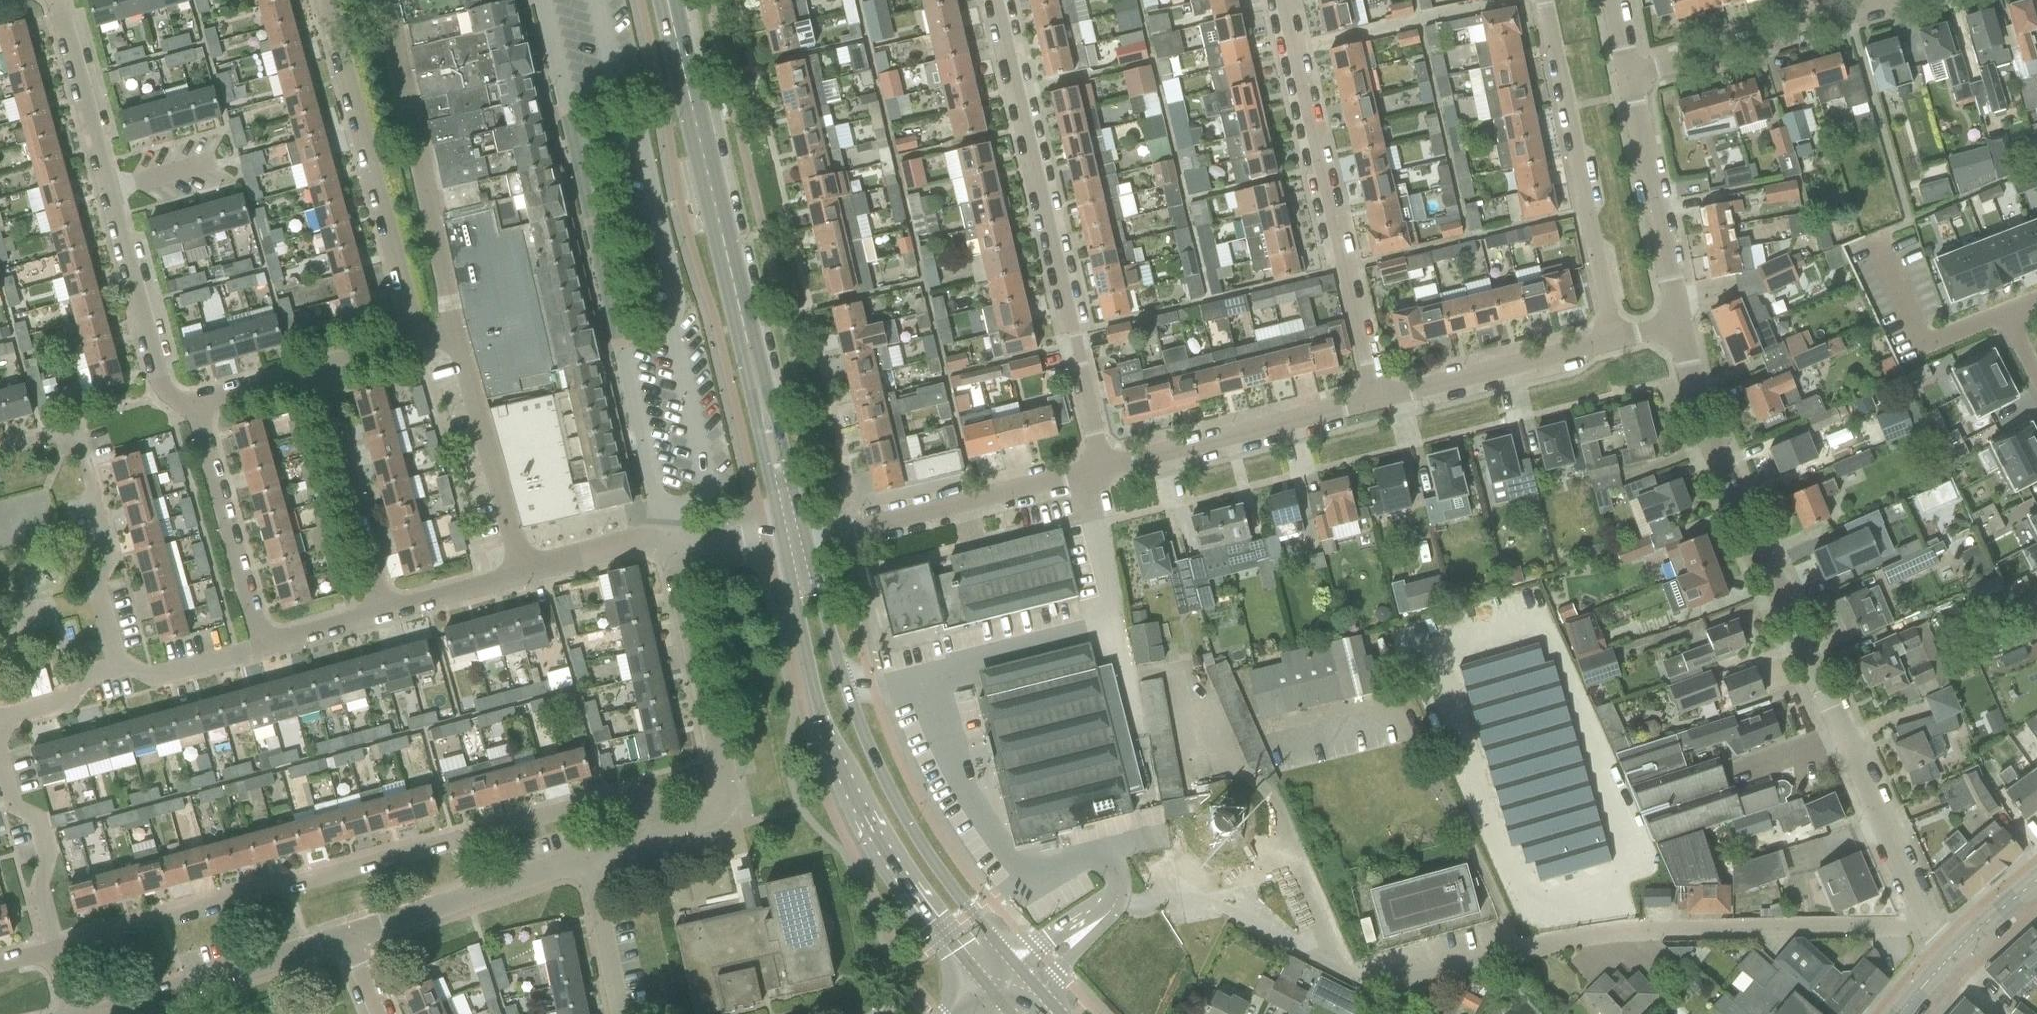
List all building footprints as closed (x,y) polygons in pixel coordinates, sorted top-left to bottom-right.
[(120,21),(114,0),(89,0),(96,27),(120,21)] [(143,15),(139,0),(114,0),(120,21),(143,15)] [(168,14),(164,0),(139,0),(143,15),(166,9),(167,14),(168,14)] [(190,0),(164,0),(168,14),(179,11),(177,7),(191,3),(190,0)] [(207,5),(206,0),(199,0),(194,1),(199,16),(209,13),(207,5)] [(293,22),(288,0),(284,0),(258,7),(264,30),(293,22)] [(515,1),(514,0),(403,0),(408,26),(515,1)] [(797,0),(760,0),(762,8),(797,0)] [(808,21),(804,0),(797,0),(762,8),(767,31),(794,25),(795,26),(807,23),(807,22),(808,21)] [(856,10),(853,0),(841,0),(844,13),(856,10)] [(956,3),(955,0),(920,0),(923,10),(956,3)] [(1072,0),(1029,0),(1031,10),(1072,0)] [(1077,23),(1072,0),(1031,10),(1036,32),(1077,23)] [(1136,10),(1134,0),(1111,0),(1114,15),(1136,10)] [(1144,10),(1157,7),(1155,0),(1141,0),(1144,10)] [(1239,16),(1236,0),(1207,0),(1190,4),(1193,19),(1205,17),(1205,14),(1210,13),(1213,23),(1242,16),(1242,15),(1239,16)] [(1432,10),(1429,0),(1416,0),(1420,13),(1432,10)] [(1672,12),(1676,27),(1700,20),(1698,14),(1694,0),(1654,0),(1659,16),(1672,12)] [(1721,8),(1718,0),(1694,0),(1698,14),(1699,14),(1701,19),(1715,15),(1713,10),(1721,8)] [(2007,7),(2012,27),(2018,47),(2008,50),(2025,112),(2036,109),(2036,83),(2036,81),(2031,63),(2036,61),(2036,60),(2030,34),(2029,32),(2036,30),(2036,15),(2033,0),(2032,0),(2007,7)] [(473,35),(520,25),(515,1),(408,26),(413,48),(473,35)] [(865,24),(877,21),(872,1),(860,4),(865,24)] [(1325,35),(1367,26),(1362,1),(1351,3),(1350,1),(1319,8),(1325,35)] [(929,36),(962,29),(956,3),(923,10),(929,36)] [(1392,21),(1413,16),(1410,3),(1389,8),(1392,21)] [(1470,44),(1519,34),(1514,9),(1495,13),(1423,29),(1427,49),(1439,47),(1437,35),(1467,29),(1470,44)] [(847,29),(859,27),(856,10),(844,13),(847,29)] [(1118,34),(1140,29),(1136,10),(1114,15),(1118,34)] [(1978,16),(1967,19),(1972,35),(1968,36),(1974,55),(1992,115),(2007,111),(1995,69),(2011,64),(2007,50),(2002,52),(1990,12),(1988,13),(1985,11),(1979,13),(1978,16)] [(1150,38),(1170,33),(1166,14),(1145,19),(1150,38)] [(1240,20),(1243,20),(1242,16),(1213,23),(1198,27),(1203,48),(1245,39),(1248,38),(1250,35),(1248,26),(1244,24),(1241,25),(1240,20)] [(773,55),(814,46),(808,21),(807,22),(807,23),(795,26),(794,25),(767,31),(773,55)] [(870,45),(882,42),(877,21),(865,24),(870,45)] [(31,45),(24,22),(0,29),(0,39),(4,52),(31,45)] [(267,42),(258,45),(260,55),(270,52),(300,44),(294,22),(264,30),(267,42)] [(1042,55),(1083,46),(1077,23),(1036,32),(1042,55)] [(528,46),(525,47),(520,25),(473,35),(413,48),(418,71),(415,72),(421,101),(425,100),(532,77),(535,76),(528,46)] [(1955,38),(1948,39),(1944,26),(1919,33),(1928,65),(1943,61),(1955,107),(1973,103),(1955,38)] [(206,46),(218,42),(214,29),(202,32),(206,46)] [(935,62),(968,55),(962,29),(929,36),(935,62)] [(1141,32),(1117,38),(1120,49),(1143,43),(1141,32)] [(1398,50),(1419,46),(1416,32),(1395,37),(1398,50)] [(1167,34),(1171,34),(1170,33),(1150,38),(1155,59),(1172,56),(1167,34)] [(1517,36),(1519,36),(1519,34),(1470,44),(1470,45),(1474,45),(1479,68),(1522,60),(1517,36)] [(178,50),(192,47),(189,35),(175,39),(178,50)] [(162,55),(178,50),(175,39),(159,43),(162,55)] [(1208,71),(1250,61),(1245,39),(1203,48),(1208,71)] [(1903,65),(1901,59),(1896,40),(1864,49),(1878,95),(1913,84),(1907,64),(1903,65)] [(210,62),(222,58),(218,42),(206,46),(210,62)] [(1349,47),(1329,51),(1335,76),(1365,69),(1362,56),(1371,54),(1368,42),(1349,47)] [(276,75),(306,67),(300,44),(270,52),(276,75)] [(858,73),(869,70),(863,44),(835,51),(839,66),(850,63),(853,74),(858,73)] [(10,75),(37,68),(31,45),(4,52),(10,75)] [(1047,79),(1088,69),(1083,46),(1042,55),(1047,79)] [(146,58),(143,47),(135,49),(128,51),(131,62),(146,58)] [(117,66),(131,62),(128,51),(114,55),(117,66)] [(182,66),(195,63),(192,51),(179,55),(182,66)] [(877,75),(889,73),(884,54),(873,56),(877,75)] [(166,71),(182,66),(179,55),(163,59),(166,71)] [(782,91),(822,81),(815,55),(801,58),(802,62),(776,68),(782,91)] [(935,62),(923,65),(929,90),(941,88),(973,80),(968,55),(935,62)] [(1434,78),(1446,75),(1441,56),(1429,58),(1434,78)] [(1839,56),(1808,65),(1814,88),(1816,91),(1819,105),(1843,98),(1846,110),(1867,103),(1858,72),(1845,76),(1839,56)] [(1165,57),(1155,59),(1160,82),(1170,79),(1170,76),(1165,57)] [(1484,68),(1479,68),(1484,94),(1485,94),(1527,85),(1522,60),(1484,68)] [(1213,94),(1255,84),(1250,61),(1208,71),(1213,94)] [(135,79),(149,75),(146,63),(132,67),(135,79)] [(1416,85),(1427,82),(1423,64),(1412,66),(1416,85)] [(1800,95),(1816,91),(1808,65),(1777,74),(1786,107),(1802,104),(1800,95)] [(121,83),(135,79),(132,67),(118,71),(121,83)] [(283,97),(312,89),(306,67),(276,75),(283,97)] [(1132,99),(1138,97),(1156,94),(1150,67),(1126,73),(1132,99)] [(1366,71),(1375,69),(1374,67),(1365,69),(1335,76),(1341,102),(1371,95),(1366,71)] [(16,98),(43,90),(37,68),(10,75),(16,98)] [(862,90),(873,87),(869,70),(858,73),(862,90)] [(889,73),(877,75),(883,101),(895,98),(902,96),(896,71),(889,73)] [(220,90),(231,87),(227,73),(216,77),(220,90)] [(1439,103),(1451,101),(1446,75),(1434,78),(1439,103)] [(427,124),(537,98),(532,77),(425,100),(426,109),(429,122),(427,123),(427,124)] [(1177,80),(1171,82),(1170,79),(1160,82),(1166,105),(1182,101),(1177,80)] [(947,114),(980,107),(973,80),(941,88),(947,114)] [(1765,101),(1760,102),(1754,80),(1725,89),(1736,129),(1771,119),(1765,101)] [(787,114),(827,104),(822,81),(782,91),(787,114)] [(1421,107),(1433,104),(1427,82),(1416,85),(1421,107)] [(1218,116),(1260,106),(1255,84),(1213,94),(1214,95),(1206,97),(1208,105),(1215,103),(1218,116)] [(1056,116),(1094,108),(1089,85),(1051,94),(1056,116)] [(1490,119),(1491,119),(1533,110),(1527,85),(1485,94),(1490,119)] [(231,87),(220,90),(224,105),(235,102),(231,87)] [(198,124),(221,117),(214,89),(190,95),(198,124)] [(289,120),(318,112),(312,89),(283,97),(289,120)] [(1730,130),(1736,129),(1725,89),(1677,103),(1683,123),(1681,123),(1684,139),(1690,138),(1696,137),(1694,128),(1715,122),(1724,131),(1730,130)] [(16,98),(3,101),(9,124),(22,120),(49,113),(43,90),(16,98)] [(167,102),(166,102),(163,92),(141,98),(151,136),(174,130),(167,102)] [(1144,119),(1161,115),(1156,94),(1138,97),(1144,119)] [(174,130),(198,124),(190,95),(167,102),(174,130)] [(1347,129),(1378,121),(1371,95),(1341,102),(1347,129)] [(128,143),(151,136),(141,98),(140,98),(142,108),(120,114),(128,143)] [(432,146),(542,120),(537,98),(427,124),(432,146)] [(889,123),(900,120),(895,98),(883,101),(889,123)] [(1171,126),(1187,123),(1182,101),(1166,105),(1171,126)] [(1445,128),(1457,126),(1451,101),(1439,103),(1445,128)] [(877,102),(867,104),(870,118),(881,116),(877,102)] [(817,120),(830,117),(827,104),(787,114),(792,137),(819,130),(817,120)] [(1223,139),(1266,130),(1260,106),(1218,116),(1223,139)] [(953,140),(985,132),(980,107),(947,114),(953,140)] [(1061,140),(1099,130),(1094,108),(1056,116),(1061,140)] [(1497,144),(1538,136),(1533,110),(1491,119),(1497,144)] [(295,142),(324,135),(318,112),(289,120),(295,142)] [(1790,145),(1791,145),(1809,140),(1801,112),(1780,118),(1783,128),(1785,127),(1790,145)] [(17,146),(25,144),(55,135),(49,113),(22,120),(25,130),(14,132),(17,146)] [(1870,113),(1853,118),(1858,133),(1874,128),(1870,113)] [(1143,143),(1166,137),(1161,115),(1144,119),(1144,120),(1138,121),(1143,143)] [(1427,136),(1439,133),(1435,115),(1423,118),(1427,136)] [(870,118),(874,133),(884,131),(881,116),(870,118)] [(233,136),(242,134),(239,119),(229,122),(233,136)] [(437,169),(547,143),(542,120),(432,146),(437,169)] [(1353,153),(1383,146),(1378,121),(1347,129),(1353,153)] [(1187,123),(1171,126),(1176,150),(1192,147),(1193,146),(1190,135),(1187,123)] [(1451,154),(1463,151),(1457,126),(1445,128),(1451,154)] [(798,160),(838,150),(833,127),(819,130),(792,137),(798,160)] [(1791,145),(1790,145),(1785,127),(1783,128),(1770,132),(1776,151),(1777,150),(1779,158),(1794,154),(1791,145)] [(1067,162),(1104,153),(1099,130),(1061,140),(1067,162)] [(1266,130),(1224,139),(1226,151),(1229,162),(1271,152),(1266,130)] [(884,131),(874,133),(876,141),(886,139),(884,131)] [(1439,133),(1427,136),(1432,158),(1444,155),(1439,133)] [(236,149),(246,146),(242,134),(233,136),(236,149)] [(32,166),(61,158),(55,135),(25,144),(32,166)] [(291,168),(330,157),(324,135),(295,142),(295,144),(285,146),(291,168)] [(1511,167),(1543,161),(1538,136),(1497,144),(1497,146),(1494,147),(1498,170),(1511,167)] [(915,137),(895,142),(898,154),(918,150),(915,137)] [(1150,166),(1172,161),(1166,137),(1143,143),(1143,144),(1145,144),(1150,166)] [(442,191),(552,165),(547,143),(437,169),(442,191)] [(2008,143),(1988,148),(1996,179),(2016,172),(2008,143)] [(962,178),(994,170),(988,144),(956,151),(962,178)] [(1359,179),(1389,172),(1383,146),(1353,153),(1359,179)] [(1986,147),(1948,158),(1958,196),(1994,180),(1986,147)] [(879,163),(890,161),(888,148),(876,150),(879,163)] [(803,181),(843,172),(838,150),(798,160),(803,181)] [(1193,151),(1177,154),(1182,173),(1197,169),(1194,157),(1193,151)] [(1457,179),(1468,176),(1463,151),(1451,154),(1457,179)] [(262,152),(239,158),(243,172),(245,180),(255,178),(264,175),(261,166),(265,165),(262,152)] [(1276,160),(1273,161),(1271,152),(1229,162),(1234,185),(1279,174),(1281,171),(1279,162),(1276,160)] [(1109,153),(1105,154),(1104,153),(1067,162),(1072,185),(1114,175),(1109,153)] [(1833,156),(1827,158),(1830,170),(1837,168),(1833,156)] [(310,187),(337,180),(330,157),(291,168),(291,169),(304,165),(310,187)] [(38,189),(68,181),(61,158),(32,166),(38,189)] [(919,158),(900,163),(903,177),(922,172),(919,158)] [(890,161),(879,163),(883,178),(894,175),(890,161)] [(1155,188),(1177,182),(1172,161),(1150,166),(1155,188)] [(1517,193),(1548,188),(1543,161),(1511,167),(1517,193)] [(560,187),(557,188),(552,165),(442,191),(447,213),(449,213),(560,188),(560,187)] [(1446,167),(1435,169),(1439,188),(1450,185),(1446,167)] [(1725,191),(1752,185),(1747,167),(1721,173),(1725,191)] [(2008,176),(2015,195),(2036,187),(2036,185),(2030,167),(2008,176)] [(1197,169),(1182,173),(1187,197),(1199,195),(1203,194),(1197,171),(1197,169)] [(968,203),(1000,195),(994,170),(962,178),(968,203)] [(808,205),(849,195),(843,172),(803,181),(808,205)] [(1403,186),(1393,189),(1389,172),(1359,179),(1365,205),(1406,196),(1403,186)] [(1115,189),(1117,188),(1114,175),(1072,185),(1077,207),(1116,197),(1115,189)] [(1462,201),(1473,198),(1468,176),(1457,179),(1462,201)] [(258,192),(255,181),(255,178),(245,180),(249,194),(258,192)] [(1946,179),(1917,187),(1922,205),(1951,197),(1946,179)] [(316,210),(343,202),(337,180),(310,187),(316,210)] [(44,211),(74,203),(68,181),(38,189),(44,211)] [(1177,182),(1160,186),(1165,210),(1182,206),(1177,182)] [(1766,207),(1799,201),(1796,182),(1762,188),(1766,207)] [(1235,218),(1283,206),(1278,183),(1234,193),(1227,195),(1230,210),(1233,210),(1235,218)] [(1450,185),(1439,188),(1443,207),(1455,204),(1450,185)] [(1999,186),(1988,191),(1991,200),(2002,195),(1999,186)] [(1521,221),(1556,213),(1551,187),(1548,188),(1517,193),(1515,193),(1521,221)] [(448,245),(567,217),(560,188),(449,213),(451,221),(443,223),(448,245)] [(1988,191),(1976,196),(1981,205),(1991,200),(1988,191)] [(890,209),(902,207),(898,193),(886,197),(890,209)] [(1119,222),(1138,217),(1133,193),(1116,197),(1077,207),(1082,230),(1119,221),(1119,222)] [(849,195),(808,205),(814,227),(854,218),(849,196),(849,195)] [(930,197),(919,199),(918,195),(906,198),(910,216),(933,211),(930,197)] [(1000,195),(968,203),(974,229),(1006,222),(1011,221),(1009,210),(1009,207),(1007,199),(1006,196),(1005,195),(1000,196),(1000,195)] [(227,231),(251,224),(243,196),(219,203),(227,231)] [(1404,223),(1412,222),(1406,196),(1365,205),(1371,232),(1401,224),(1404,223)] [(1194,227),(1209,223),(1204,201),(1188,205),(1194,227)] [(1730,216),(1743,214),(1740,201),(1698,209),(1702,232),(1732,226),(1730,216)] [(322,232),(349,225),(343,202),(316,210),(322,232)] [(50,234),(80,226),(74,203),(44,211),(50,234)] [(204,237),(227,231),(219,203),(196,209),(204,237)] [(1475,204),(1464,206),(1470,233),(1481,230),(1475,204)] [(1954,205),(1943,210),(1947,219),(1958,214),(1955,206),(1954,205)] [(1175,230),(1187,227),(1182,206),(1165,210),(1167,219),(1172,218),(1175,230)] [(1244,238),(1288,228),(1283,206),(1235,218),(1239,218),(1244,238)] [(692,223),(697,222),(694,207),(688,208),(692,223)] [(894,226),(906,223),(902,207),(890,209),(894,226)] [(203,237),(204,237),(196,209),(173,215),(183,252),(184,252),(184,254),(206,248),(203,237)] [(255,226),(267,223),(263,209),(252,212),(255,226)] [(1943,210),(1932,215),(1933,215),(1937,224),(1947,219),(1943,210)] [(915,239),(939,233),(933,211),(910,216),(915,239)] [(1790,241),(1814,236),(1810,214),(1786,218),(1790,241)] [(159,259),(183,252),(173,215),(149,222),(159,259)] [(1441,242),(1462,236),(1457,216),(1439,220),(1441,227),(1437,228),(1441,242)] [(564,218),(567,217),(448,245),(458,290),(574,261),(564,218)] [(2026,221),(2036,250),(2036,217),(2026,221)] [(819,250),(859,240),(854,218),(814,227),(819,250)] [(1124,243),(1119,222),(1119,221),(1082,230),(1087,251),(1124,243)] [(2005,234),(2021,276),(2036,270),(2036,250),(2026,221),(2025,221),(2026,226),(2005,234)] [(1012,247),(1006,222),(974,229),(964,232),(963,232),(966,244),(977,241),(980,255),(1012,247)] [(1404,224),(1412,222),(1404,223),(1401,224),(1371,232),(1367,233),(1373,257),(1417,247),(1414,233),(1406,235),(1404,224)] [(267,223),(256,226),(259,237),(260,240),(271,237),(270,234),(267,223)] [(1199,249),(1214,245),(1209,223),(1194,227),(1199,249)] [(1535,250),(1558,244),(1553,223),(1530,228),(1535,247),(1535,250)] [(328,255),(355,247),(349,225),(322,232),(328,255)] [(56,256),(86,248),(80,226),(50,234),(56,256)] [(1747,237),(1735,240),(1732,226),(1702,232),(1707,255),(1749,247),(1747,237)] [(1180,254),(1193,251),(1187,227),(1175,230),(1180,254)] [(1249,261),(1294,250),(1288,228),(1244,238),(1249,261)] [(1535,250),(1535,247),(1530,228),(1505,235),(1508,247),(1531,241),(1533,250),(1535,250)] [(13,244),(11,237),(2,240),(0,234),(0,247),(13,244)] [(2005,234),(1982,243),(2000,287),(2013,282),(2012,279),(2021,276),(2005,234)] [(1486,252),(1508,247),(1505,235),(1483,240),(1486,252)] [(901,255),(912,252),(909,239),(898,242),(901,255)] [(819,251),(813,252),(815,258),(817,258),(818,263),(822,262),(824,273),(865,263),(859,240),(819,250),(819,251)] [(1457,259),(1477,254),(1474,242),(1454,247),(1457,259)] [(1131,243),(1124,244),(1124,243),(1087,251),(1093,275),(1135,264),(1131,243)] [(1982,243),(1960,252),(1976,293),(1985,290),(1986,292),(2000,287),(1982,243)] [(15,251),(13,244),(0,247),(0,262),(7,260),(5,254),(15,251)] [(1204,272),(1220,268),(1214,245),(1199,249),(1204,272)] [(923,268),(934,265),(929,246),(918,249),(923,268)] [(334,277),(361,270),(355,247),(328,255),(334,277)] [(986,280),(1018,273),(1012,247),(980,255),(986,280)] [(1432,265),(1457,259),(1454,247),(1429,253),(1432,265)] [(1748,249),(1750,249),(1749,247),(1707,255),(1711,280),(1753,272),(1748,249)] [(63,279),(92,271),(86,248),(56,256),(63,279)] [(1301,259),(1296,260),(1294,250),(1249,261),(1250,261),(1253,273),(1271,270),(1273,281),(1304,273),(1301,259)] [(1183,277),(1198,274),(1193,251),(1180,254),(1178,255),(1183,277)] [(904,270),(916,267),(912,252),(901,255),(904,270)] [(1960,252),(1937,261),(1953,302),(1976,293),(1960,252)] [(1431,265),(1432,265),(1429,253),(1403,259),(1409,280),(1407,273),(1431,267),(1431,265)] [(276,254),(264,257),(266,262),(268,271),(279,268),(277,259),(277,257),(276,254)] [(1761,283),(1792,269),(1791,265),(1786,255),(1755,269),(1761,283)] [(1385,286),(1409,280),(1403,259),(1378,265),(1381,277),(1383,277),(1385,286)] [(254,271),(250,261),(250,260),(236,264),(240,276),(254,271)] [(590,332),(574,261),(458,290),(458,291),(461,307),(464,320),(483,388),(486,400),(521,393),(521,392),(518,380),(600,361),(593,331),(590,332)] [(865,264),(877,261),(876,261),(865,263),(824,273),(830,297),(855,291),(856,295),(871,291),(865,264)] [(1801,261),(1791,265),(1792,269),(1793,270),(1804,266),(1802,261),(1801,261)] [(224,280),(240,276),(236,264),(221,269),(224,280)] [(1137,266),(1136,266),(1135,264),(1093,275),(1098,297),(1141,287),(1137,266)] [(1551,313),(1575,307),(1564,264),(1540,270),(1551,313)] [(928,290),(939,287),(934,265),(923,268),(928,290)] [(282,283),(283,283),(279,268),(268,271),(272,286),(282,283)] [(1215,273),(1221,271),(1220,268),(1204,272),(1210,298),(1221,295),(1215,273)] [(1540,268),(1515,275),(1518,286),(1525,317),(1549,311),(1550,313),(1551,313),(1540,270),(1540,268)] [(1767,296),(1798,282),(1793,270),(1792,269),(1761,283),(1767,296)] [(341,300),(367,293),(361,270),(334,277),(341,300)] [(69,301),(98,293),(92,271),(63,279),(69,301)] [(193,288),(207,285),(204,273),(190,277),(193,288)] [(992,307),(1025,300),(1018,273),(986,280),(992,307)] [(1189,302),(1204,298),(1198,274),(1183,277),(1189,302)] [(244,292),(256,288),(253,276),(240,280),(244,292)] [(4,295),(17,291),(13,277),(0,281),(4,295)] [(178,292),(193,288),(190,277),(175,281),(178,292)] [(1318,277),(1291,284),(1295,300),(1309,296),(1322,293),(1318,277)] [(288,280),(286,284),(286,288),(287,290),(300,286),(300,285),(298,282),(293,278),(288,280)] [(228,296),(244,292),(240,280),(225,284),(228,296)] [(1272,306),(1295,300),(1291,284),(1269,289),(1272,306)] [(1499,323),(1525,317),(1518,286),(1492,293),(1499,323)] [(1124,294),(1142,290),(1141,287),(1098,297),(1104,321),(1128,315),(1124,294)] [(197,305),(212,301),(209,288),(193,293),(197,305)] [(1269,289),(1250,294),(1254,311),(1272,306),(1269,289)] [(1451,293),(1439,296),(1449,335),(1475,329),(1467,299),(1465,290),(1451,293)] [(8,311),(22,307),(17,291),(4,295),(8,311)] [(75,324),(104,316),(98,293),(69,301),(75,324)] [(182,309),(197,305),(193,293),(178,297),(182,309)] [(347,322),(373,315),(367,293),(341,300),(347,322)] [(1475,329),(1499,323),(1492,293),(1467,299),(1475,329)] [(1763,307),(1760,307),(1755,295),(1712,313),(1716,323),(1713,325),(1711,327),(1716,338),(1719,338),(1722,337),(1722,339),(1768,319),(1763,307)] [(1226,319),(1249,314),(1245,296),(1222,301),(1222,302),(1221,302),(1226,319)] [(1439,296),(1414,302),(1416,309),(1424,341),(1449,335),(1439,296)] [(935,320),(947,318),(942,298),(930,300),(935,320)] [(280,316),(292,313),(288,299),(276,302),(280,316)] [(914,315),(926,312),(923,299),(911,302),(914,315)] [(987,335),(1031,325),(1025,300),(992,307),(981,310),(987,335)] [(1203,325),(1226,319),(1221,302),(1198,307),(1202,323),(1203,325)] [(838,333),(865,327),(859,303),(833,309),(838,333)] [(1198,307),(1174,313),(1177,324),(1196,319),(1197,324),(1202,323),(1198,307)] [(1425,344),(1424,341),(1416,309),(1391,315),(1400,351),(1406,349),(1407,355),(1420,352),(1419,346),(1425,344)] [(918,331),(930,328),(926,312),(914,315),(918,331)] [(284,331),(296,328),(292,313),(280,316),(284,331)] [(1154,329),(1155,329),(1177,324),(1174,313),(1152,318),(1154,329)] [(69,350),(111,338),(104,316),(75,324),(62,327),(69,350)] [(260,352),(284,345),(276,317),(252,323),(260,352)] [(941,346),(953,343),(947,318),(935,320),(941,346)] [(1155,329),(1154,329),(1152,318),(1130,324),(1133,339),(1156,334),(1155,329)] [(1721,343),(1719,346),(1723,356),(1727,357),(1730,356),(1734,366),(1752,358),(1778,348),(1767,322),(1769,321),(1768,319),(1722,339),(1724,342),(1721,343)] [(1335,357),(1349,353),(1342,322),(1303,331),(1313,372),(1314,372),(1315,378),(1316,378),(1315,372),(1322,370),(1323,374),(1326,375),(1337,373),(1338,370),(1335,357)] [(17,340),(29,336),(26,323),(14,326),(17,340)] [(237,358),(260,352),(252,323),(229,330),(237,358)] [(838,333),(844,356),(886,346),(887,346),(881,323),(865,327),(838,333)] [(1109,345),(1133,339),(1130,324),(1105,329),(1109,345)] [(1004,357),(1037,350),(1031,325),(987,335),(988,336),(998,333),(1004,357)] [(213,365),(237,358),(229,330),(205,336),(213,365)] [(1303,331),(1280,337),(1289,378),(1313,372),(1303,331)] [(1807,331),(1780,342),(1787,359),(1813,348),(1807,331)] [(932,335),(921,337),(926,359),(938,357),(932,335)] [(21,355),(33,352),(29,336),(17,340),(21,355)] [(190,371),(213,365),(205,336),(182,342),(190,371)] [(1267,384),(1289,378),(1280,337),(1256,343),(1267,384)] [(111,338),(69,350),(69,351),(71,351),(77,372),(90,368),(117,361),(111,338)] [(15,354),(13,343),(0,346),(0,358),(15,354)] [(1243,390),(1267,384),(1256,343),(1233,349),(1243,390)] [(1813,348),(1787,359),(1793,372),(1794,373),(1830,359),(1829,358),(1824,344),(1813,348)] [(886,346),(844,356),(849,378),(875,372),(891,369),(886,349),(886,346)] [(1220,395),(1243,390),(1233,349),(1210,355),(1220,395)] [(1953,372),(1949,375),(1960,397),(2004,374),(1993,352),(1953,372)] [(948,371),(968,366),(965,353),(945,358),(948,371)] [(1197,401),(1220,395),(1210,355),(1186,361),(1197,405),(1198,405),(1197,401)] [(938,357),(926,359),(929,375),(941,372),(938,357)] [(1012,381),(1042,374),(1038,357),(1008,365),(1012,380),(1012,381)] [(29,385),(41,382),(35,361),(23,364),(29,385)] [(90,368),(77,372),(82,393),(96,389),(96,391),(123,384),(117,361),(90,368)] [(600,361),(518,380),(521,392),(554,385),(556,395),(602,384),(597,362),(600,362),(600,361)] [(1196,408),(1197,405),(1186,361),(1164,367),(1174,407),(1175,413),(1176,412),(1176,410),(1183,408),(1186,410),(1196,408)] [(1002,377),(1012,380),(1008,365),(980,372),(982,383),(1002,378),(1002,377)] [(408,381),(419,378),(416,367),(405,370),(408,381)] [(1164,409),(1174,407),(1164,367),(1141,373),(1151,416),(1153,418),(1164,416),(1165,412),(1164,409)] [(1141,373),(1118,378),(1116,369),(1102,373),(1110,406),(1123,403),(1126,419),(1136,416),(1137,419),(1140,422),(1150,419),(1151,416),(1141,373)] [(854,400),(881,394),(875,372),(849,378),(854,400)] [(952,389),(982,383),(980,372),(950,379),(952,389)] [(1813,396),(1800,402),(1789,374),(1770,382),(1770,381),(1745,392),(1757,422),(1761,420),(1765,429),(1786,421),(1782,411),(1794,406),(1801,422),(1824,413),(1818,398),(1813,396)] [(2004,374),(1960,397),(1961,398),(1965,395),(1976,417),(2016,396),(2004,374)] [(52,403),(47,404),(41,382),(29,385),(37,412),(54,408),(52,403)] [(936,405),(947,402),(943,382),(916,389),(917,395),(896,400),(894,392),(881,395),(881,394),(854,400),(859,423),(900,414),(936,405)] [(514,499),(622,475),(602,384),(556,395),(556,396),(509,405),(489,410),(514,499)] [(9,421),(33,415),(25,386),(1,392),(9,421)] [(415,403),(425,401),(421,387),(411,390),(415,403)] [(362,418),(389,411),(382,388),(355,395),(362,418)] [(9,421),(1,392),(0,393),(0,424),(9,421)] [(1050,408),(1021,415),(1028,443),(1058,436),(1055,426),(1067,423),(1061,397),(1048,400),(1050,408)] [(1855,403),(1859,412),(1872,407),(1868,398),(1855,403)] [(419,418),(429,415),(425,401),(415,403),(419,418)] [(1913,401),(1874,418),(1884,443),(1923,426),(1913,401)] [(940,420),(952,417),(948,402),(947,402),(936,405),(940,420)] [(1655,444),(1650,427),(1645,404),(1618,411),(1619,412),(1604,416),(1603,414),(1575,421),(1590,482),(1594,494),(1621,487),(1618,475),(1619,475),(1615,458),(1601,462),(1596,444),(1611,440),(1609,432),(1620,429),(1625,450),(1619,452),(1623,467),(1655,459),(1651,445),(1655,444)] [(1841,420),(1848,417),(1844,407),(1807,422),(1812,435),(1841,422),(1841,420)] [(368,441),(395,433),(389,411),(362,418),(368,441)] [(865,446),(905,437),(900,414),(859,423),(865,446)] [(992,422),(990,422),(988,414),(959,421),(970,463),(971,462),(974,461),(973,457),(999,450),(992,422)] [(999,450),(1028,443),(1021,415),(992,422),(999,450)] [(267,444),(261,422),(261,421),(234,429),(240,451),(267,444)] [(293,437),(302,434),(299,421),(289,424),(293,437)] [(1570,455),(1568,444),(1563,425),(1536,431),(1546,473),(1573,466),(1573,464),(1570,455)] [(1987,448),(1998,470),(2036,450),(2036,437),(2031,425),(2022,429),(2021,426),(2006,434),(2008,437),(1987,448)] [(946,451),(958,448),(953,426),(941,429),(946,451)] [(1957,430),(1934,442),(1940,454),(1963,442),(1957,430)] [(427,449),(437,446),(434,432),(424,435),(427,449)] [(374,463),(401,456),(395,433),(368,441),(374,463)] [(296,451),(306,448),(302,434),(293,437),(296,451)] [(1779,475),(1814,461),(1803,435),(1769,449),(1779,475)] [(870,469),(910,460),(905,437),(865,446),(870,469)] [(1515,463),(1514,458),(1509,438),(1482,445),(1492,487),(1505,484),(1508,497),(1521,494),(1523,498),(1536,495),(1532,478),(1519,481),(1515,463)] [(1963,442),(1940,454),(1947,466),(1969,454),(1963,442)] [(246,474),(273,466),(267,444),(240,451),(246,474)] [(431,462),(441,460),(437,446),(427,449),(431,462)] [(876,493),(964,473),(958,448),(946,451),(910,460),(870,469),(876,493)] [(1998,470),(2010,492),(2014,490),(2031,482),(2032,484),(2036,482),(2036,450),(1998,470)] [(1448,499),(1466,495),(1455,451),(1441,455),(1441,452),(1430,454),(1431,457),(1427,458),(1437,497),(1423,501),(1430,526),(1445,523),(1442,513),(1451,510),(1448,499)] [(1580,452),(1570,455),(1573,464),(1573,466),(1575,472),(1584,469),(1580,452)] [(1836,480),(1872,464),(1867,453),(1831,468),(1836,480)] [(171,470),(181,467),(177,454),(167,457),(171,470)] [(118,485),(145,477),(139,455),(112,462),(118,485)] [(380,486),(407,479),(401,456),(374,463),(380,486)] [(1374,516),(1411,507),(1400,465),(1373,472),(1377,488),(1368,491),(1374,516)] [(253,496),(279,489),(273,466),(246,474),(253,496)] [(305,482),(315,479),(311,466),(301,469),(305,482)] [(175,484),(185,482),(181,467),(171,470),(175,484)] [(522,529),(632,504),(625,474),(622,475),(514,499),(522,529)] [(162,499),(161,497),(155,476),(146,479),(145,477),(118,485),(125,509),(152,501),(162,499)] [(1652,476),(1622,488),(1628,503),(1637,499),(1647,524),(1665,517),(1690,508),(1679,481),(1657,489),(1652,476)] [(440,494),(450,491),(446,477),(436,480),(440,494)] [(309,496),(319,493),(315,479),(305,482),(309,496)] [(387,509),(414,501),(407,479),(380,486),(387,509)] [(1326,515),(1315,518),(1315,520),(1320,538),(1325,557),(1336,554),(1333,543),(1330,531),(1356,524),(1357,523),(1357,522),(1354,511),(1351,498),(1346,479),(1319,486),(1321,492),(1326,515)] [(1821,500),(1838,492),(1832,479),(1789,497),(1803,530),(1829,519),(1821,500)] [(259,519),(286,512),(279,489),(253,496),(259,519)] [(443,507),(453,505),(450,491),(440,494),(443,507)] [(1298,533),(1304,532),(1294,492),(1266,499),(1276,536),(1264,539),(1269,559),(1272,572),(1285,568),(1279,542),(1296,537),(1298,533)] [(183,515),(193,513),(189,499),(180,502),(183,515)] [(131,530),(158,522),(152,501),(125,509),(131,530)] [(393,531),(420,524),(414,501),(387,509),(393,531)] [(1992,504),(1970,515),(1976,528),(1999,516),(1993,506),(1992,504)] [(1241,505),(1216,512),(1228,559),(1253,552),(1255,562),(1269,559),(1264,539),(1251,543),(1241,505)] [(1830,544),(1812,552),(1824,582),(1843,574),(1850,571),(1849,570),(1850,570),(1879,557),(1868,531),(1884,524),(1878,510),(1844,525),(1849,536),(1849,537),(1837,542),(1837,541),(1830,544)] [(318,528),(327,525),(324,511),(314,514),(318,528)] [(265,542),(292,534),(286,512),(259,519),(265,542)] [(1210,563),(1228,559),(1216,512),(1190,519),(1199,553),(1207,551),(1210,563)] [(187,529),(197,527),(193,513),(183,515),(187,529)] [(2025,521),(2036,543),(2036,514),(2029,519),(2025,521)] [(1999,516),(1976,528),(1983,540),(2005,528),(2004,527),(1999,516)] [(1665,517),(1647,524),(1652,536),(1670,529),(1665,517)] [(137,552),(164,545),(158,522),(131,530),(137,552)] [(452,539),(462,537),(458,522),(448,525),(452,539)] [(399,554),(426,547),(420,524),(393,531),(399,554)] [(334,548),(331,538),(327,525),(318,528),(309,530),(315,553),(334,548)] [(940,577),(932,579),(936,595),(943,625),(945,630),(1078,597),(1076,593),(1061,530),(949,558),(953,573),(955,583),(942,586),(940,577)] [(271,564),(298,557),(292,534),(265,542),(271,564)] [(1165,535),(1161,536),(1160,535),(1133,542),(1139,567),(1140,567),(1143,581),(1177,572),(1188,615),(1201,611),(1194,585),(1193,585),(1187,560),(1176,563),(1170,543),(1168,543),(1165,535)] [(1664,548),(1676,579),(1715,563),(1704,535),(1683,543),(1682,540),(1664,548)] [(456,552),(466,550),(462,537),(452,539),(456,552)] [(1655,553),(1654,551),(1649,538),(1615,550),(1620,566),(1655,553)] [(201,543),(192,546),(192,547),(196,561),(206,558),(201,543)] [(1933,557),(1944,552),(1939,543),(1879,571),(1887,588),(1936,565),(1933,557)] [(143,575),(170,568),(164,545),(137,552),(143,575)] [(405,577),(432,569),(426,547),(399,554),(405,577)] [(330,573),(340,570),(336,556),(326,559),(330,573)] [(1200,556),(1187,560),(1194,585),(1201,611),(1215,607),(1208,581),(1201,556),(1200,556)] [(278,587),(304,580),(298,557),(271,564),(278,587)] [(200,574),(209,572),(206,558),(196,561),(200,574)] [(1715,563),(1676,579),(1688,611),(1700,606),(1701,607),(1727,597),(1725,592),(1720,577),(1722,574),(1719,566),(1715,565),(1715,563)] [(936,595),(932,579),(928,564),(877,577),(885,607),(936,595)] [(614,600),(643,594),(637,567),(608,573),(614,600)] [(150,598),(176,590),(170,568),(143,575),(150,598)] [(334,586),(343,583),(340,570),(330,573),(334,586)] [(942,586),(955,583),(953,573),(940,577),(942,586)] [(1495,573),(1484,576),(1487,589),(1499,586),(1495,573)] [(2025,576),(2003,588),(2009,600),(2032,588),(2025,576)] [(1412,612),(1447,604),(1440,578),(1405,587),(1412,612)] [(284,610),(311,602),(304,580),(278,587),(284,610)] [(1976,617),(2008,602),(1999,582),(1966,597),(1976,617)] [(1871,604),(1880,600),(1875,588),(1857,596),(1856,594),(1834,604),(1839,617),(1837,622),(1841,631),(1845,630),(1845,631),(1877,618),(1871,604)] [(208,606),(218,603),(214,589),(204,592),(208,606)] [(156,620),(183,613),(176,590),(150,598),(156,620)] [(609,629),(649,620),(643,594),(614,600),(614,601),(603,604),(609,629)] [(893,637),(941,625),(943,625),(936,595),(885,607),(893,637)] [(559,613),(569,610),(565,597),(555,600),(559,613)] [(212,619),(222,616),(218,603),(208,606),(212,619)] [(546,634),(543,624),(538,605),(514,611),(522,640),(531,638),(546,634)] [(573,617),(582,615),(581,609),(572,611),(573,617)] [(576,637),(570,616),(569,610),(559,613),(566,640),(576,637)] [(521,641),(522,640),(514,611),(491,618),(502,659),(525,653),(524,651),(521,641)] [(162,643),(189,636),(183,613),(156,620),(162,643)] [(1597,633),(1589,613),(1562,623),(1576,661),(1603,650),(1602,647),(1605,646),(1599,632),(1597,633)] [(1156,623),(1146,624),(1145,616),(1130,618),(1131,627),(1129,627),(1136,666),(1162,661),(1156,623)] [(501,659),(502,659),(491,618),(468,624),(476,654),(498,648),(501,659)] [(624,654),(655,647),(649,620),(609,629),(609,630),(618,628),(624,654)] [(1709,645),(1673,658),(1680,675),(1698,668),(1714,662),(1733,655),(1731,651),(1746,646),(1736,621),(1718,628),(1705,633),(1709,645)] [(1936,685),(1949,679),(1925,623),(1873,646),(1877,654),(1859,663),(1869,687),(1882,681),(1888,695),(1913,683),(1918,696),(1937,688),(1936,685)] [(452,661),(476,654),(468,624),(444,630),(452,661)] [(1370,657),(1366,658),(1360,636),(1279,655),(1281,664),(1248,672),(1259,720),(1342,700),(1343,703),(1374,695),(1369,673),(1373,672),(1370,657)] [(522,640),(521,641),(524,651),(534,649),(531,638),(522,640)] [(435,672),(432,661),(427,641),(403,648),(412,678),(435,672)] [(1538,643),(1458,666),(1511,849),(1520,846),(1525,866),(1534,864),(1540,883),(1611,863),(1611,862),(1552,662),(1552,661),(1544,663),(1538,644),(1538,643)] [(630,681),(661,674),(655,647),(624,654),(630,681)] [(2023,647),(2000,657),(2003,666),(2027,657),(2023,647)] [(388,685),(412,678),(403,648),(380,654),(388,685)] [(572,667),(584,663),(580,649),(568,652),(572,667)] [(1610,649),(1576,661),(1586,689),(1619,679),(1610,649)] [(365,691),(388,685),(380,654),(357,660),(365,691)] [(1224,661),(1214,666),(1210,654),(1201,656),(1205,670),(1203,671),(1208,682),(1229,673),(1224,661)] [(364,691),(365,691),(357,660),(334,667),(344,706),(367,699),(364,691)] [(576,682),(588,678),(584,663),(572,667),(576,682)] [(1132,813),(1128,796),(1144,792),(1111,664),(1095,668),(1095,670),(977,699),(987,738),(986,738),(987,741),(988,741),(992,757),(991,757),(992,760),(993,760),(1015,848),(1056,838),(1054,833),(1132,813)] [(321,712),(344,706),(334,667),(310,673),(321,712)] [(1732,705),(1763,694),(1754,670),(1713,685),(1709,672),(1666,687),(1677,715),(1729,696),(1732,705)] [(298,718),(321,712),(310,673),(287,679),(298,718)] [(1213,693),(1234,684),(1229,673),(1208,682),(1213,693)] [(636,708),(667,701),(661,674),(630,681),(636,708)] [(551,693),(573,687),(570,676),(533,686),(537,698),(552,694),(551,693)] [(275,725),(298,718),(287,679),(264,686),(275,725)] [(1141,695),(1162,691),(1160,679),(1139,683),(1141,695)] [(1218,704),(1239,695),(1234,684),(1213,693),(1218,704)] [(264,686),(241,692),(249,723),(251,730),(252,732),(275,725),(264,686)] [(515,704),(537,698),(533,686),(511,692),(515,704)] [(1954,715),(1960,712),(1949,688),(1925,699),(1933,716),(1894,728),(1899,743),(1893,746),(1905,773),(1907,772),(1912,787),(1931,781),(1926,764),(1933,761),(1924,740),(1959,730),(1954,715)] [(1144,707),(1165,703),(1162,691),(1141,695),(1144,707)] [(226,729),(249,723),(241,692),(218,699),(226,729)] [(491,710),(515,704),(511,692),(488,698),(491,710)] [(1223,715),(1244,706),(1239,695),(1218,704),(1223,715)] [(547,711),(561,707),(558,696),(544,700),(547,711)] [(475,714),(491,710),(488,698),(472,703),(475,714)] [(203,735),(226,729),(218,699),(194,705),(203,735)] [(532,716),(547,711),(544,700),(529,704),(532,716)] [(587,720),(599,716),(594,701),(583,705),(587,720)] [(634,736),(673,727),(667,701),(636,708),(642,734),(634,736)] [(1146,719),(1167,715),(1165,703),(1144,707),(1146,719)] [(1614,754),(1631,748),(1611,703),(1594,708),(1614,754)] [(179,742),(203,735),(194,705),(171,711),(179,742)] [(1228,726),(1249,717),(1244,706),(1223,715),(1228,726)] [(502,723),(515,720),(512,708),(499,712),(502,723)] [(156,748),(179,742),(171,711),(148,718),(156,748)] [(479,730),(502,723),(499,712),(475,719),(479,730)] [(1768,742),(1780,738),(1770,712),(1735,725),(1733,717),(1714,724),(1676,736),(1681,752),(1693,748),(1694,751),(1732,740),(1737,756),(1746,753),(1745,751),(1763,744),(1764,746),(1769,745),(1768,742)] [(425,728),(438,725),(434,713),(422,716),(425,728)] [(2024,724),(2036,742),(2036,714),(2024,724)] [(1148,731),(1169,727),(1167,715),(1146,719),(1148,731)] [(409,733),(425,728),(422,716),(405,721),(409,733)] [(607,727),(602,728),(599,716),(587,720),(595,746),(610,741),(611,741),(607,727)] [(1233,737),(1254,728),(1249,717),(1228,726),(1233,737)] [(133,755),(156,748),(148,718),(125,724),(133,755)] [(457,736),(471,732),(467,720),(454,724),(457,736)] [(2002,722),(1989,728),(1995,740),(2007,734),(2002,722)] [(110,761),(133,755),(125,724),(101,730),(110,761)] [(428,743),(457,736),(454,724),(425,733),(428,743)] [(379,740),(392,737),(389,725),(376,729),(379,740)] [(640,763),(679,754),(673,727),(634,736),(640,763)] [(1150,743),(1172,739),(1169,727),(1148,731),(1150,743)] [(1238,748),(1259,739),(1254,728),(1233,737),(1238,748)] [(356,747),(379,740),(376,729),(352,735),(356,747)] [(87,767),(110,761),(101,730),(78,737),(87,767)] [(332,753),(356,747),(352,735),(329,742),(332,753)] [(1686,769),(1681,752),(1676,736),(1632,750),(1631,748),(1614,754),(1655,846),(1701,831),(1786,803),(1785,799),(1786,799),(1787,798),(1788,797),(1789,795),(1790,794),(1790,792),(1790,791),(1790,789),(1790,787),(1789,786),(1788,785),(1787,783),(1786,782),(1784,782),(1783,781),(1781,781),(1779,781),(1778,782),(1772,784),(1770,777),(1734,789),(1733,787),(1728,789),(1718,758),(1686,769)] [(64,774),(87,767),(78,737),(55,743),(65,779),(64,774)] [(270,752),(258,755),(263,773),(270,771),(286,766),(283,755),(278,738),(267,741),(270,752)] [(396,752),(409,749),(406,738),(393,741),(396,752)] [(1152,755),(1174,751),(1172,739),(1150,743),(1152,755)] [(1242,760),(1264,750),(1259,739),(1238,748),(1242,760)] [(380,756),(396,752),(393,741),(377,745),(380,756)] [(316,757),(332,753),(329,742),(313,746),(316,757)] [(1986,778),(1995,773),(1982,742),(1968,747),(1977,767),(1981,777),(1982,779),(1986,778)] [(41,786),(65,779),(55,743),(32,749),(41,786)] [(351,765),(372,759),(370,748),(348,754),(351,765)] [(590,751),(584,753),(582,749),(560,755),(567,783),(590,777),(588,769),(594,768),(590,751)] [(1247,771),(1269,761),(1264,750),(1242,760),(1247,771)] [(286,766),(299,763),(296,751),(283,755),(286,766)] [(1155,767),(1176,763),(1174,751),(1152,755),(1155,767)] [(348,754),(333,758),(336,769),(351,765),(348,754)] [(609,754),(598,757),(601,766),(602,773),(608,771),(613,770),(613,768),(609,754)] [(545,789),(567,783),(560,755),(537,761),(545,789)] [(499,801),(522,795),(511,757),(489,763),(499,801)] [(537,761),(515,767),(512,757),(511,757),(522,795),(545,789),(537,761)] [(306,777),(329,771),(326,760),(303,766),(306,777)] [(1270,787),(1278,783),(1269,761),(1247,771),(1250,771),(1270,787)] [(240,779),(253,775),(249,763),(236,767),(240,779)] [(477,808),(499,801),(489,763),(466,769),(477,808)] [(1157,779),(1179,775),(1176,763),(1155,767),(1157,779)] [(290,781),(306,777),(303,766),(287,770),(290,781)] [(224,784),(240,779),(236,767),(220,771),(224,784)] [(1977,767),(1962,773),(1973,794),(1974,796),(1977,804),(1975,805),(1984,819),(2001,808),(1982,779),(1981,777),(1977,767)] [(454,814),(477,808),(466,769),(443,775),(454,814)] [(2015,778),(2009,769),(1997,777),(2004,787),(2002,789),(2025,821),(2036,812),(2036,779),(2033,773),(2019,783),(2016,778),(2015,778)] [(261,790),(274,786),(271,774),(258,777),(261,790)] [(1159,791),(1181,787),(1179,775),(1157,779),(1159,791)] [(193,792),(207,788),(204,777),(190,780),(193,792)] [(247,794),(261,790),(258,777),(235,784),(238,796),(240,804),(249,801),(247,794)] [(1183,798),(1161,802),(1164,820),(1169,819),(1170,821),(1172,821),(1177,828),(1182,835),(1183,839),(1185,843),(1187,846),(1189,850),(1191,853),(1194,856),(1197,859),(1200,861),(1203,863),(1207,865),(1211,867),(1215,868),(1219,869),(1223,869),(1227,870),(1231,869),(1235,869),(1238,868),(1249,862),(1249,863),(1255,860),(1255,859),(1256,859),(1256,858),(1256,857),(1256,856),(1255,856),(1249,845),(1255,835),(1261,837),(1266,837),(1267,837),(1268,837),(1268,836),(1269,836),(1269,832),(1270,828),(1270,823),(1269,819),(1269,815),(1268,811),(1266,807),(1264,803),(1262,800),(1260,796),(1257,793),(1254,790),(1251,788),(1247,785),(1244,783),(1240,782),(1236,780),(1232,779),(1223,781),(1207,785),(1208,789),(1210,794),(1199,795),(1183,798)] [(178,796),(193,792),(190,780),(175,784),(178,796)] [(307,783),(300,785),(302,794),(309,792),(307,783)] [(216,802),(238,796),(235,784),(213,790),(216,802)] [(437,814),(432,795),(430,786),(407,792),(415,820),(437,814)] [(1181,787),(1159,791),(1161,802),(1183,798),(1181,787)] [(146,804),(160,800),(157,789),(143,792),(146,804)] [(385,798),(383,799),(381,789),(359,795),(370,832),(392,826),(385,798)] [(200,806),(216,802),(213,790),(197,794),(200,806)] [(131,808),(146,804),(143,792),(128,797),(131,808)] [(392,826),(415,820),(407,792),(385,798),(392,826)] [(1812,832),(1843,818),(1833,794),(1776,819),(1782,834),(1809,824),(1812,832)] [(1973,794),(1947,806),(1952,817),(1975,805),(1977,804),(1974,796),(1973,794)] [(347,839),(370,832),(359,795),(358,795),(361,804),(339,810),(347,839)] [(176,814),(192,809),(189,797),(167,803),(171,814),(173,822),(178,821),(176,814)] [(100,817),(114,813),(111,801),(97,805),(100,817)] [(339,810),(338,810),(335,801),(314,807),(324,845),(347,839),(339,810)] [(167,803),(153,807),(157,818),(171,814),(167,803)] [(85,821),(100,817),(97,805),(82,809),(85,821)] [(302,851),(324,845),(314,807),(313,807),(316,818),(295,824),(302,851)] [(126,827),(148,821),(145,809),(122,815),(126,827)] [(1736,843),(1771,831),(1765,813),(1730,825),(1736,843)] [(64,814),(50,818),(53,828),(67,824),(64,814)] [(111,831),(126,827),(122,815),(108,819),(111,831)] [(80,839),(94,835),(91,824),(77,827),(80,839)] [(279,857),(302,851),(295,824),(272,830),(279,857)] [(65,843),(80,839),(77,827),(62,832),(65,843)] [(1982,831),(1967,844),(1996,877),(2022,855),(2010,840),(2001,829),(1988,839),(1982,831)] [(257,863),(279,857),(272,830),(249,836),(257,863)] [(1719,886),(1714,870),(1701,831),(1655,846),(1657,851),(1655,852),(1674,887),(1688,887),(1688,913),(1728,913),(1728,886),(1719,886)] [(234,869),(257,863),(249,836),(227,842),(234,869)] [(211,875),(234,869),(227,842),(204,849),(211,875)] [(1940,867),(1933,874),(1950,907),(1964,896),(1968,900),(1996,877),(1967,844),(1940,867)] [(159,861),(158,861),(155,848),(133,854),(144,894),(166,888),(159,861)] [(189,881),(211,875),(204,849),(182,855),(189,881)] [(1732,896),(1788,877),(1780,852),(1732,867),(1732,896)] [(1835,913),(1877,895),(1858,853),(1816,871),(1835,913)] [(121,900),(144,894),(133,854),(132,854),(135,867),(114,873),(121,900)] [(166,888),(189,881),(182,855),(159,861),(166,888)] [(1383,939),(1477,911),(1464,863),(1369,891),(1383,939)] [(99,906),(121,900),(114,873),(91,879),(99,906)] [(820,913),(811,874),(764,885),(770,908),(756,911),(755,908),(753,900),(744,902),(747,913),(742,914),(702,923),(701,921),(675,927),(695,1013),(708,1013),(762,1002),(760,992),(774,989),(776,998),(833,986),(831,977),(834,976),(826,939),(827,938),(828,936),(830,934),(831,932),(832,929),(832,927),(832,924),(831,922),(830,920),(828,918),(827,916),(825,915),(822,914),(820,913)] [(1666,875),(1642,877),(1643,889),(1667,887),(1666,875)] [(76,912),(99,906),(91,879),(69,885),(76,912)] [(1643,906),(1670,906),(1669,890),(1643,891),(1643,906)] [(1743,920),(1786,918),(1781,903),(1769,908),(1769,910),(1743,910),(1743,920)] [(6,907),(0,908),(0,937),(13,933),(6,907)] [(1365,943),(1375,941),(1369,918),(1359,920),(1365,943)] [(2032,931),(2009,952),(2032,977),(2036,973),(2036,936),(2032,931)] [(547,963),(576,957),(571,933),(542,939),(547,963)] [(1801,939),(1793,939),(1774,962),(1798,984),(1800,981),(1835,1011),(1835,1012),(1837,1013),(1859,1013),(1887,982),(1873,970),(1874,969),(1876,967),(1877,965),(1877,963),(1877,961),(1877,958),(1877,956),(1876,954),(1874,952),(1872,950),(1873,949),(1872,948),(1851,973),(1849,971),(1841,972),(1840,974),(1831,966),(1832,965),(1801,939)] [(474,965),(483,962),(478,946),(468,949),(474,965)] [(1686,950),(1668,950),(1684,963),(1686,961),(1686,950)] [(1731,1002),(1733,1003),(1732,1003),(1745,1013),(1819,1013),(1815,1011),(1821,1004),(1797,984),(1798,984),(1774,962),(1770,966),(1767,964),(1752,950),(1737,966),(1742,971),(1753,981),(1742,994),(1739,992),(1731,1002)] [(2009,998),(2032,977),(2009,952),(1986,973),(2009,998)] [(552,986),(581,980),(576,957),(547,963),(552,986)] [(493,975),(504,972),(500,960),(489,963),(493,975)] [(488,970),(485,970),(483,962),(474,965),(480,986),(492,982),(488,970)] [(498,992),(509,988),(504,972),(493,975),(498,992)] [(1650,986),(1636,972),(1626,981),(1618,973),(1610,980),(1604,974),(1583,994),(1602,1013),(1640,1013),(1659,996),(1650,986)] [(1695,975),(1685,985),(1694,993),(1703,984),(1695,975)] [(1265,1003),(1274,984),(1261,977),(1251,996),(1265,1003)] [(1265,1003),(1286,1013),(1290,1013),(1302,991),(1295,987),(1294,987),(1279,979),(1278,979),(1277,978),(1274,984),(1265,1003)] [(1321,978),(1313,994),(1338,1007),(1347,990),(1321,978)] [(557,1010),(586,1004),(581,980),(552,986),(557,1010)] [(440,1003),(431,982),(405,993),(415,1013),(440,1003)] [(495,999),(497,998),(492,982),(480,986),(485,1002),(486,1001),(488,1008),(497,1005),(495,999)] [(1230,1000),(1217,993),(1206,1013),(1242,1013),(1247,1004),(1232,996),(1230,1000)] [(1460,1003),(1474,1010),(1480,1000),(1465,993),(1460,1003)] [(1711,1007),(1718,1013),(1745,1013),(1732,1003),(1723,996),(1711,1007)] [(452,999),(441,1004),(440,1003),(415,1013),(457,1013),(452,999)] [(1964,999),(1950,1013),(1981,1013),(1964,999)] [(1662,1011),(1665,1013),(1684,1013),(1671,1001),(1662,1011)] [(586,1004),(557,1010),(557,1013),(588,1013),(586,1004)] [(497,1005),(488,1008),(490,1013),(500,1013),(497,1005)] [(515,1005),(503,1008),(505,1013),(518,1013),(515,1005)] [(2019,1005),(2012,1013),(2030,1013),(2019,1005)]
